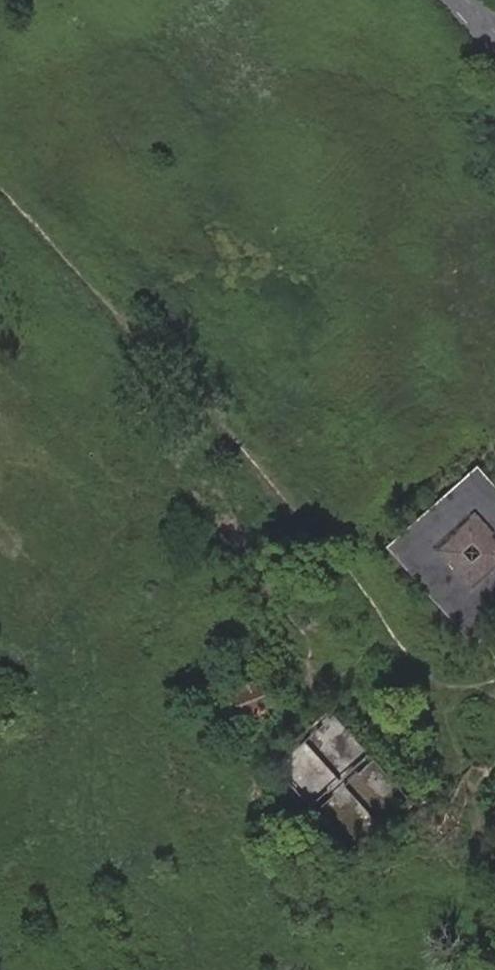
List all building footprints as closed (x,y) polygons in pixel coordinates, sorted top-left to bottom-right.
[(477,471),(393,547),(469,633),(494,610),(494,490),(477,471)] [(253,668),(245,650),(229,657),(238,678),(232,685),(245,719),(259,713),(261,719),(279,711),(267,680),(258,684),(251,669),(253,668)] [(261,719),(259,713),(245,719),(247,725),(261,719)] [(413,798),(338,713),(277,767),(353,852),(413,798)]
